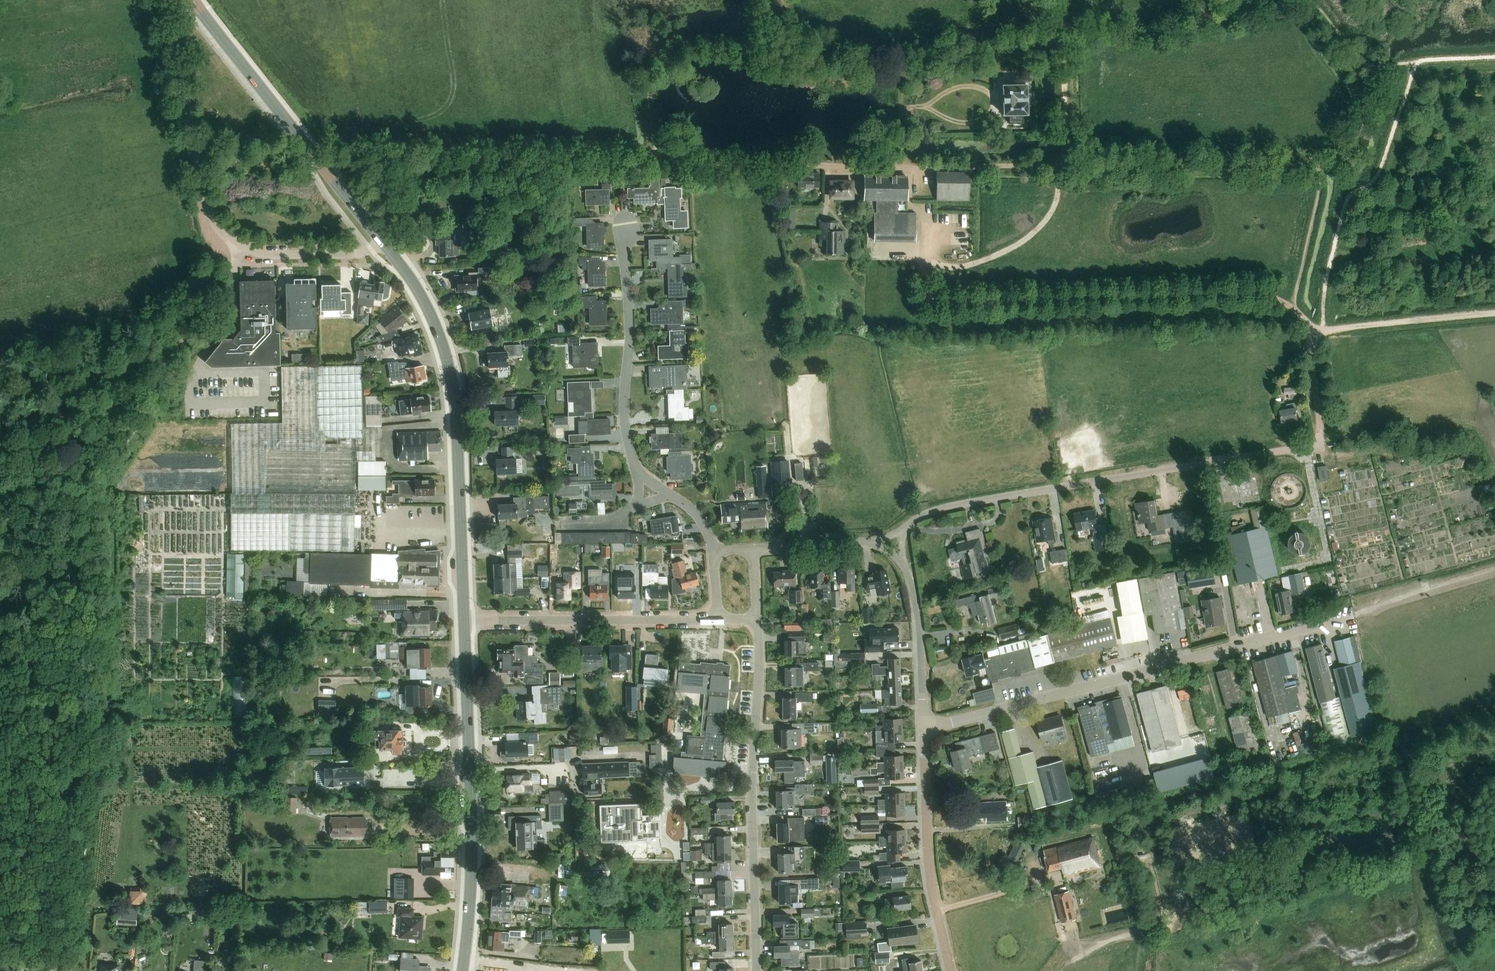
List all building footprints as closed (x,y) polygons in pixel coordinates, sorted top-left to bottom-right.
[(1027,106),(1031,106),(1031,93),(1027,93),(1027,84),(1003,85),(1004,114),(1009,114),(1009,123),(1023,123),(1023,114),(1028,114),(1027,106)] [(937,200),(969,201),(970,172),(937,171),(937,200)] [(819,187),(819,174),(813,174),(813,175),(798,175),(798,187),(819,187)] [(866,199),(876,199),(898,199),(907,200),(907,177),(866,176),(866,199)] [(661,196),(660,196),(659,179),(650,180),(650,185),(649,186),(649,189),(634,189),(627,189),(628,199),(634,199),(634,203),(657,203),(657,205),(661,205),(661,196)] [(852,197),(853,182),(832,182),(832,197),(852,197)] [(608,190),(610,190),(610,186),(602,186),(602,191),(594,191),(594,190),(586,191),(586,205),(609,204),(608,190)] [(388,199),(397,199),(396,187),(388,187),(388,199)] [(687,210),(680,211),(679,197),(681,197),(681,188),(675,188),(675,187),(664,187),(664,188),(661,188),(661,196),(661,205),(665,204),(666,220),(673,220),(673,228),(688,227),(687,210)] [(898,213),(876,213),(874,213),(874,240),(907,241),(916,241),(916,213),(898,213)] [(596,224),(595,224),(591,219),(590,218),(573,218),(573,226),(587,226),(588,247),(603,247),(602,229),(596,229),(596,224)] [(843,255),(843,231),(838,231),(838,223),(820,222),(820,240),(826,240),(826,254),(843,255)] [(459,255),(458,235),(471,235),(470,224),(458,224),(458,232),(450,232),(450,236),(436,236),(436,245),(440,245),(440,256),(456,256),(456,255),(459,255)] [(666,264),(682,263),(691,263),(691,254),(682,255),(682,256),(673,256),(672,239),(649,240),(650,261),(657,261),(658,269),(662,269),(665,268),(666,268),(666,264)] [(582,270),(588,270),(589,286),(604,285),(604,268),(597,268),(597,263),(591,263),(591,257),(579,257),(579,265),(582,265),(582,270)] [(683,284),(682,263),(666,264),(666,268),(668,268),(669,298),(684,297),(687,297),(686,284),(683,284)] [(477,281),(491,280),(490,266),(478,267),(479,273),(469,274),(469,276),(456,277),(457,292),(459,292),(459,293),(465,292),(465,291),(467,291),(468,295),(478,294),(477,281)] [(294,283),(285,283),(287,329),(317,328),(316,283),(307,283),(307,279),(294,279),(294,283)] [(358,299),(357,325),(368,325),(368,314),(363,314),(364,306),(368,306),(371,285),(368,284),(368,282),(367,281),(363,280),(361,281),(361,283),(360,283),(358,299)] [(258,281),(240,281),(241,329),(233,338),(223,338),(204,362),(211,367),(280,365),(279,333),(275,333),(274,284),(258,285),(258,281)] [(371,285),(368,306),(373,307),(374,298),(382,299),(384,299),(386,298),(388,297),(390,287),(388,285),(386,284),(384,283),(375,281),(375,285),(371,285)] [(320,298),(320,315),(324,315),(324,311),(341,310),(341,315),(352,315),(352,293),(341,293),(341,285),(322,285),(322,298),(320,298)] [(595,297),(580,297),(580,308),(589,308),(589,325),(606,324),(605,301),(595,301),(595,297)] [(491,317),(505,314),(503,302),(488,302),(490,309),(468,313),(471,329),(493,325),(491,317)] [(187,304),(181,308),(185,314),(191,309),(187,304)] [(389,333),(379,336),(383,342),(391,339),(398,337),(400,336),(395,330),(408,321),(397,307),(380,320),(389,333)] [(668,324),(668,327),(681,327),(681,323),(684,323),(684,307),(651,308),(651,324),(668,324)] [(685,344),(684,331),(697,331),(697,326),(683,327),(668,327),(668,332),(670,332),(670,346),(659,346),(659,359),(688,359),(688,344),(685,344)] [(398,337),(391,339),(392,342),(393,341),(395,348),(396,348),(398,355),(402,354),(403,355),(408,353),(412,352),(413,353),(414,356),(422,354),(422,353),(421,349),(417,335),(399,340),(398,337)] [(573,367),(589,367),(597,367),(597,345),(589,346),(589,343),(580,344),(580,337),(568,338),(568,345),(573,345),(573,367)] [(504,352),(488,353),(488,367),(498,367),(498,376),(510,376),(510,366),(508,366),(508,356),(521,355),(521,345),(504,346),(504,352)] [(292,362),(306,361),(306,354),(292,354),(292,362)] [(354,539),(360,539),(361,515),(355,515),(355,510),(355,494),(355,490),(356,461),(358,461),(358,475),(386,475),(386,461),(375,461),(375,428),(382,428),(381,397),(362,397),(362,365),(282,367),(283,423),(232,424),(233,493),(231,493),(232,550),(281,549),(290,550),(354,552),(354,539)] [(680,390),(687,389),(686,365),(662,366),(662,372),(650,372),(650,387),(658,386),(666,386),(672,386),(672,390),(680,390)] [(421,380),(426,379),(423,366),(395,371),(396,377),(406,375),(408,382),(412,381),(412,382),(413,382),(415,384),(419,383),(420,381),(421,381),(421,380)] [(585,416),(592,416),(591,388),(589,388),(589,381),(568,382),(569,402),(574,402),(575,411),(569,411),(570,417),(585,416)] [(1295,387),(1284,388),(1285,394),(1289,394),(1289,399),(1297,398),(1297,393),(1295,393),(1295,387)] [(683,394),(680,394),(680,390),(672,390),(666,390),(666,395),(669,395),(669,417),(683,416),(683,394)] [(421,412),(431,411),(429,396),(423,397),(423,396),(417,397),(417,398),(411,398),(411,399),(399,401),(401,415),(413,414),(421,413),(421,412)] [(495,425),(518,424),(517,410),(516,396),(505,397),(506,411),(494,411),(495,425)] [(1282,422),(1298,419),(1296,408),(1295,403),(1287,404),(1288,409),(1280,410),(1282,422)] [(585,416),(582,417),(582,421),(578,421),(579,434),(588,433),(588,434),(610,433),(610,419),(601,419),(601,420),(594,420),(593,416),(592,416),(585,416)] [(427,451),(441,450),(440,431),(398,433),(399,460),(428,459),(427,451)] [(652,436),(649,436),(650,442),(652,442),(652,449),(660,448),(668,448),(668,452),(669,452),(677,452),(681,451),(689,451),(689,445),(681,445),(680,433),(674,434),(652,434),(652,436)] [(497,474),(516,473),(515,458),(515,447),(502,447),(503,459),(496,459),(497,474)] [(581,448),(568,449),(568,455),(571,455),(571,463),(579,463),(579,476),(575,477),(569,477),(569,482),(596,481),(595,476),(593,476),(592,454),(582,454),(581,448)] [(669,457),(667,457),(668,473),(671,472),(672,479),(692,478),(691,472),(694,472),(693,463),(691,463),(691,455),(682,455),(681,451),(677,452),(669,452),(669,457)] [(789,460),(771,461),(772,483),(790,481),(789,460)] [(801,463),(794,463),(796,480),(803,480),(801,463)] [(1327,465),(1318,467),(1320,481),(1329,479),(1327,465)] [(766,466),(756,466),(758,498),(772,497),(772,487),(767,488),(766,466)] [(1271,490),(1271,491),(1271,492),(1271,493),(1272,494),(1272,495),(1272,496),(1272,497),(1273,498),(1273,499),(1274,500),(1274,501),(1275,501),(1275,502),(1276,503),(1277,504),(1278,505),(1279,505),(1279,506),(1280,506),(1281,507),(1282,507),(1283,508),(1284,508),(1285,508),(1286,508),(1287,509),(1288,509),(1289,509),(1290,509),(1291,509),(1292,509),(1292,508),(1293,508),(1294,508),(1295,508),(1296,507),(1297,507),(1298,507),(1298,506),(1299,506),(1300,505),(1301,505),(1301,504),(1302,504),(1302,503),(1303,502),(1304,501),(1304,500),(1305,500),(1305,499),(1305,498),(1306,498),(1306,497),(1306,496),(1306,495),(1307,495),(1307,494),(1307,493),(1307,492),(1307,491),(1307,490),(1307,489),(1307,488),(1307,487),(1306,487),(1306,486),(1306,485),(1306,484),(1305,484),(1305,483),(1305,482),(1304,481),(1304,480),(1303,480),(1303,479),(1302,479),(1302,478),(1301,478),(1301,477),(1300,477),(1300,476),(1299,476),(1298,475),(1297,475),(1296,475),(1296,474),(1295,474),(1294,474),(1293,474),(1293,473),(1292,473),(1291,473),(1290,473),(1289,473),(1288,473),(1287,473),(1286,473),(1285,473),(1285,474),(1284,474),(1283,474),(1282,474),(1282,475),(1281,475),(1280,475),(1280,476),(1279,476),(1278,477),(1277,478),(1276,478),(1276,479),(1275,479),(1275,480),(1274,481),(1274,482),(1273,482),(1273,483),(1273,484),(1272,485),(1272,486),(1272,487),(1272,488),(1271,488),(1271,489),(1271,490)] [(386,489),(385,476),(358,476),(359,490),(386,489)] [(399,493),(392,493),(392,496),(386,496),(386,503),(399,503),(399,497),(403,497),(403,495),(434,495),(434,480),(430,480),(416,480),(416,481),(392,481),(392,484),(399,484),(399,493)] [(569,482),(556,482),(556,496),(579,495),(579,486),(589,486),(590,499),(612,499),(612,491),(616,491),(615,483),(612,483),(606,484),(605,481),(596,481),(569,482)] [(528,516),(528,514),(535,514),(534,508),(549,508),(549,496),(513,498),(513,504),(498,505),(498,519),(517,518),(517,517),(528,516)] [(1177,543),(1197,540),(1192,510),(1157,516),(1154,500),(1135,504),(1136,509),(1138,509),(1141,523),(1149,522),(1150,531),(1174,527),(1177,543)] [(741,530),(768,528),(766,501),(721,505),(722,521),(733,520),(734,522),(741,522),(741,530)] [(1099,534),(1098,527),(1095,510),(1075,513),(1078,530),(1093,528),(1097,552),(1111,549),(1108,533),(1099,534)] [(676,516),(650,520),(652,534),(665,532),(665,533),(671,532),(671,536),(679,534),(676,516)] [(1049,545),(1055,544),(1050,518),(1035,521),(1039,542),(1048,540),(1049,545)] [(1239,585),(1279,576),(1267,527),(1228,536),(1239,585)] [(981,572),(989,570),(986,559),(983,559),(981,550),(987,548),(982,530),(971,533),(973,541),(969,542),(968,541),(965,542),(965,539),(956,542),(958,548),(950,550),(952,560),(964,556),(966,564),(961,565),(965,579),(974,576),(974,578),(982,576),(981,572)] [(1289,543),(1289,544),(1289,545),(1289,546),(1289,547),(1289,548),(1290,548),(1290,549),(1291,550),(1291,551),(1292,551),(1292,552),(1293,552),(1293,553),(1294,553),(1295,553),(1295,554),(1296,554),(1297,554),(1298,554),(1298,555),(1299,555),(1300,555),(1301,555),(1302,555),(1302,554),(1303,554),(1304,554),(1305,554),(1305,553),(1306,553),(1307,552),(1308,552),(1308,551),(1309,551),(1309,550),(1310,549),(1310,548),(1311,547),(1311,546),(1311,545),(1311,544),(1311,543),(1311,542),(1311,541),(1311,540),(1310,539),(1310,538),(1310,537),(1309,537),(1309,536),(1308,536),(1308,535),(1307,535),(1307,534),(1306,534),(1305,533),(1304,533),(1303,533),(1303,532),(1302,532),(1301,532),(1300,532),(1299,532),(1298,532),(1297,532),(1296,533),(1295,533),(1294,534),(1293,534),(1293,535),(1292,535),(1292,536),(1291,536),(1291,537),(1290,537),(1290,538),(1290,539),(1289,539),(1289,540),(1289,541),(1289,542),(1289,543)] [(639,544),(639,535),(639,533),(631,533),(631,543),(631,544),(639,544)] [(647,534),(639,535),(639,544),(647,544),(647,534)] [(610,543),(608,543),(602,543),(601,543),(602,558),(610,558),(610,543)] [(507,558),(522,558),(522,550),(530,550),(530,544),(507,545),(507,558)] [(671,554),(683,553),(683,544),(671,544),(671,554)] [(311,553),(311,556),(306,556),(304,558),(303,571),(305,573),(311,573),(310,583),(371,585),(371,587),(398,587),(398,588),(425,588),(425,585),(439,586),(440,551),(425,553),(424,549),(409,550),(409,555),(371,554),(311,553)] [(1066,549),(1050,552),(1052,563),(1068,561),(1066,549)] [(227,554),(226,596),(243,597),(244,554),(227,554)] [(698,585),(695,572),(687,574),(683,560),(672,563),(674,569),(672,569),(674,578),(679,577),(683,589),(698,585)] [(515,563),(493,564),(494,578),(515,578),(515,563)] [(631,564),(631,576),(642,576),(642,564),(631,564)] [(548,567),(540,567),(540,575),(548,575),(548,567)] [(847,591),(855,590),(854,568),(838,569),(839,583),(847,583),(847,591)] [(1190,588),(1216,584),(1213,568),(1188,573),(1190,588)] [(819,588),(819,596),(819,600),(831,599),(830,581),(823,581),(823,571),(816,572),(816,570),(812,571),(812,572),(810,572),(811,589),(819,588)] [(889,586),(888,584),(890,583),(889,580),(887,579),(886,570),(874,572),(874,574),(863,576),(864,580),(865,589),(877,587),(878,595),(880,595),(882,597),(887,596),(888,593),(890,593),(889,586)] [(563,571),(563,583),(557,583),(557,599),(570,599),(570,588),(573,588),(579,588),(579,578),(579,571),(563,571)] [(795,585),(794,571),(781,572),(781,573),(774,573),(774,587),(782,586),(782,585),(789,585),(790,603),(802,602),(801,590),(795,591),(795,585)] [(1178,610),(1182,609),(1175,571),(1139,578),(1146,615),(1153,614),(1157,634),(1182,629),(1178,610)] [(606,598),(606,586),(609,586),(609,573),(601,573),(601,577),(588,577),(588,586),(590,586),(590,598),(606,598)] [(1292,590),(1290,590),(1276,593),(1280,615),(1295,612),(1291,595),(1305,593),(1301,573),(1289,575),(1292,590)] [(642,574),(642,586),(651,586),(651,598),(667,598),(667,585),(667,578),(658,578),(658,574),(642,574)] [(635,585),(629,585),(629,577),(619,577),(619,585),(618,585),(618,598),(635,598),(635,585)] [(515,578),(494,578),(494,592),(509,592),(509,590),(515,590),(515,595),(529,594),(529,588),(516,588),(515,578)] [(1122,643),(1149,639),(1138,578),(1117,582),(1123,615),(1118,616),(1122,643)] [(286,585),(286,595),(286,596),(304,596),(304,581),(287,581),(286,585)] [(839,591),(831,591),(832,607),(839,607),(839,591)] [(989,625),(997,623),(989,594),(981,596),(980,594),(956,600),(958,606),(970,603),(974,616),(978,615),(981,624),(988,622),(989,625)] [(1207,626),(1225,623),(1220,598),(1203,601),(1207,626)] [(371,600),(371,610),(393,609),(394,609),(394,600),(371,600)] [(394,609),(393,609),(393,613),(402,613),(403,638),(430,637),(429,629),(437,629),(436,610),(430,611),(430,608),(394,609)] [(862,609),(863,623),(872,622),(871,608),(862,609)] [(986,665),(987,669),(990,681),(1037,669),(1036,667),(1118,645),(1111,618),(999,647),(1001,654),(984,659),(985,659),(986,665)] [(998,629),(1001,640),(1016,637),(1021,635),(1018,624),(1013,625),(998,629)] [(898,628),(881,629),(871,629),(872,639),(864,639),(864,653),(883,652),(883,642),(898,641),(898,628)] [(314,639),(314,631),(304,631),(304,639),(314,639)] [(804,636),(788,636),(788,640),(784,640),(785,655),(798,655),(807,655),(807,642),(804,642),(804,636)] [(1362,678),(1358,662),(1362,661),(1357,637),(1347,639),(1347,640),(1336,642),(1342,667),(1336,669),(1339,684),(1353,737),(1377,731),(1363,678),(1362,678)] [(418,668),(430,668),(429,648),(417,649),(406,650),(406,642),(384,642),(385,659),(407,658),(407,668),(418,668)] [(285,644),(283,655),(292,657),(294,646),(285,644)] [(1307,648),(1321,703),(1323,714),(1320,715),(1329,750),(1352,744),(1341,697),(1336,699),(1322,644),(1307,648)] [(544,664),(537,664),(537,656),(528,656),(528,647),(526,646),(515,645),(514,647),(514,650),(498,650),(498,651),(497,652),(497,656),(498,657),(498,659),(499,659),(499,672),(509,672),(509,676),(510,677),(515,677),(515,676),(523,677),(523,682),(525,684),(543,684),(544,664)] [(582,646),(582,657),(577,657),(577,672),(584,672),(584,670),(596,669),(596,671),(603,671),(603,657),(601,657),(601,646),(598,646),(582,646)] [(610,657),(610,669),(613,669),(613,671),(626,671),(626,669),(632,669),(632,657),(625,657),(625,646),(610,646),(610,657)] [(1288,695),(1283,676),(1298,672),(1293,652),(1254,662),(1268,717),(1292,711),(1291,708),(1289,701),(1288,702),(1287,695),(1288,695)] [(865,662),(865,653),(834,653),(834,665),(835,665),(835,668),(848,668),(848,662),(865,662)] [(643,677),(644,678),(644,684),(654,685),(654,678),(667,680),(668,670),(658,669),(659,656),(645,655),(644,667),(643,677)] [(980,671),(987,669),(986,665),(985,659),(984,659),(978,661),(976,656),(963,659),(967,675),(980,672),(980,671)] [(871,664),(872,675),(878,675),(888,674),(900,674),(899,658),(887,659),(888,666),(880,667),(879,664),(871,664)] [(700,737),(687,736),(686,753),(682,752),(681,758),(675,758),(673,773),(723,777),(725,762),(722,762),(725,734),(724,733),(725,719),(726,718),(727,713),(725,712),(727,698),(728,698),(729,692),(727,691),(729,677),(729,676),(730,666),(701,663),(701,665),(679,663),(678,674),(683,675),(683,683),(677,682),(677,685),(705,688),(700,737)] [(785,686),(797,686),(803,686),(803,671),(818,671),(818,663),(796,663),(796,667),(785,667),(785,686)] [(561,665),(561,673),(564,673),(564,676),(574,676),(574,665),(561,665)] [(1227,708),(1248,702),(1238,667),(1217,672),(1227,708)] [(551,684),(561,683),(561,671),(550,671),(551,684)] [(901,689),(900,674),(888,674),(889,690),(901,689)] [(597,681),(597,691),(606,691),(606,681),(597,681)] [(407,713),(428,713),(428,706),(432,706),(431,687),(418,687),(418,685),(406,686),(407,713)] [(538,723),(542,723),(547,723),(546,703),(550,702),(550,700),(556,700),(561,699),(561,688),(555,688),(545,688),(545,685),(538,686),(532,686),(532,693),(533,693),(534,701),(527,702),(527,701),(517,701),(517,704),(516,704),(516,708),(517,708),(518,719),(525,719),(528,719),(528,718),(535,718),(535,723),(538,723)] [(626,686),(626,710),(637,710),(637,709),(637,700),(637,687),(637,686),(626,686)] [(994,686),(974,692),(977,704),(998,698),(994,686)] [(1153,752),(1182,744),(1166,686),(1138,694),(1153,752)] [(901,689),(889,690),(881,690),(881,698),(885,698),(885,705),(901,704),(901,689)] [(796,702),(807,702),(812,702),(812,692),(795,692),(795,698),(783,698),(783,718),(796,718),(796,702)] [(1132,734),(1122,698),(1104,703),(1102,702),(1099,703),(1097,705),(1079,710),(1092,757),(1110,752),(1108,744),(1115,742),(1115,739),(1132,734)] [(335,716),(336,700),(319,699),(318,715),(335,716)] [(877,713),(877,704),(860,704),(860,713),(877,713)] [(245,715),(246,705),(235,705),(234,714),(245,715)] [(1240,754),(1260,748),(1250,712),(1230,717),(1240,754)] [(1043,741),(1066,734),(1061,716),(1038,722),(1043,741)] [(371,717),(354,718),(354,727),(372,727),(371,717)] [(663,717),(661,734),(671,735),(672,718),(663,717)] [(875,726),(875,730),(902,730),(902,718),(883,719),(883,725),(875,726)] [(781,748),(793,748),(801,748),(801,733),(815,733),(814,723),(792,724),(792,729),(781,729),(781,748)] [(1015,728),(1002,732),(1016,785),(1027,782),(1035,809),(1073,799),(1063,761),(1038,767),(1034,752),(1022,755),(1015,728)] [(403,747),(406,746),(406,739),(402,739),(402,730),(398,730),(374,730),(374,737),(375,737),(375,748),(380,748),(380,749),(392,748),(393,753),(401,753),(400,748),(403,748),(403,747)] [(875,730),(875,731),(876,749),(891,748),(891,741),(902,741),(902,730),(875,730)] [(577,732),(570,733),(570,742),(578,742),(577,732)] [(969,757),(984,753),(1000,749),(996,732),(958,742),(960,750),(952,752),(956,770),(971,766),(969,757)] [(501,752),(501,757),(504,760),(514,760),(514,756),(527,755),(527,744),(538,744),(538,743),(538,734),(535,734),(522,734),(523,740),(523,742),(505,743),(506,746),(505,746),(505,752),(501,752)] [(612,736),(600,737),(599,737),(599,745),(608,745),(608,743),(612,742),(612,736)] [(1204,737),(1192,738),(1194,753),(1206,751),(1204,737)] [(571,746),(554,747),(554,759),(571,758),(571,746)] [(884,756),(884,762),(876,763),(877,768),(903,767),(903,755),(891,756),(891,748),(876,749),(876,757),(884,756)] [(810,762),(823,762),(822,753),(810,754),(810,762)] [(828,771),(828,775),(836,775),(835,771),(835,758),(827,758),(828,771)] [(775,771),(784,771),(784,776),(784,782),(794,782),(794,775),(804,775),(804,760),(792,761),(792,760),(775,760),(775,771)] [(640,762),(628,762),(628,761),(581,764),(582,779),(584,779),(584,783),(583,784),(584,795),(602,794),(601,783),(601,778),(629,776),(640,775),(640,762)] [(1156,782),(1166,780),(1164,762),(1154,763),(1156,782)] [(226,779),(227,767),(215,766),(214,778),(226,779)] [(364,767),(325,768),(325,786),(365,785),(364,767)] [(877,774),(877,773),(885,772),(885,778),(904,778),(903,767),(877,768),(870,768),(870,775),(877,774)] [(533,794),(533,784),(531,784),(531,775),(515,775),(515,776),(507,776),(507,791),(515,790),(515,792),(523,791),(523,794),(533,794)] [(1150,780),(1095,794),(1097,803),(1152,788),(1150,780)] [(794,808),(794,794),(795,794),(812,793),(812,784),(795,785),(795,787),(786,787),(786,791),(776,791),(776,808),(794,808)] [(550,799),(550,804),(562,804),(570,804),(570,803),(570,798),(569,792),(549,792),(550,799)] [(878,800),(878,805),(904,804),(904,793),(885,793),(886,800),(878,800)] [(297,815),(297,801),(283,800),(283,814),(297,815)] [(1007,801),(968,804),(969,818),(987,817),(987,821),(1008,820),(1008,818),(1015,817),(1014,802),(1007,802),(1007,801)] [(732,819),(732,813),(734,813),(734,802),(717,802),(717,813),(715,813),(715,822),(721,822),(721,819),(732,819)] [(599,805),(601,843),(648,841),(648,839),(661,838),(660,815),(642,815),(642,803),(599,805)] [(562,804),(550,804),(548,804),(549,821),(563,821),(562,804)] [(904,804),(878,805),(878,810),(886,810),(886,816),(905,815),(904,804)] [(537,840),(537,834),(537,829),(542,828),(541,815),(508,816),(509,830),(516,829),(517,847),(527,847),(527,848),(534,848),(534,857),(545,856),(545,840),(537,840)] [(861,816),(861,824),(878,824),(878,815),(861,816)] [(331,837),(366,836),(365,817),(330,818),(331,837)] [(787,824),(777,824),(777,841),(788,841),(800,841),(799,827),(804,827),(804,817),(787,818),(787,824)] [(878,824),(861,825),(861,833),(879,832),(878,824)] [(680,827),(662,827),(663,852),(681,851),(680,827)] [(879,837),(879,842),(905,841),(905,830),(887,830),(887,837),(879,837)] [(705,849),(730,849),(730,836),(717,836),(717,843),(705,843),(705,849)] [(1069,876),(1100,868),(1092,837),(1044,849),(1049,869),(1062,866),(1065,877),(1069,876)] [(879,860),(893,860),(900,860),(900,852),(906,852),(905,841),(879,842),(879,847),(887,847),(887,853),(879,853),(879,860)] [(1010,855),(1016,858),(1022,846),(1016,843),(1010,855)] [(778,872),(790,872),(796,871),(795,859),(804,858),(804,846),(791,847),(791,852),(789,853),(778,854),(778,872)] [(730,849),(705,849),(705,855),(712,855),(712,856),(712,861),(717,861),(717,862),(730,862),(730,849)] [(691,861),(701,861),(701,850),(691,850),(691,861)] [(423,859),(423,864),(422,875),(441,875),(441,878),(450,878),(450,875),(453,875),(454,854),(435,854),(435,856),(428,856),(428,859),(423,859)] [(842,861),(842,871),(860,871),(859,861),(842,861)] [(558,871),(558,877),(609,877),(609,865),(558,865),(558,871)] [(891,889),(903,887),(903,881),(907,880),(906,867),(889,869),(885,869),(884,866),(877,867),(879,883),(891,882),(891,889)] [(413,898),(414,879),(394,878),(394,898),(413,898)] [(807,889),(818,889),(818,878),(807,879),(807,880),(801,880),(789,880),(789,886),(779,886),(779,903),(790,903),(798,903),(798,889),(801,889),(807,889)] [(703,894),(731,893),(731,880),(718,881),(718,888),(703,889),(703,894)] [(534,887),(511,885),(493,883),(491,905),(492,905),(490,919),(510,921),(511,913),(503,912),(504,906),(509,907),(509,906),(527,908),(528,893),(533,893),(534,887)] [(146,902),(145,888),(131,888),(131,903),(146,902)] [(1069,889),(1055,893),(1063,921),(1077,917),(1069,889)] [(731,893),(703,894),(703,900),(718,899),(718,906),(732,906),(731,893)] [(894,911),(911,908),(909,895),(892,898),(884,899),(885,905),(893,903),(894,911)] [(369,902),(369,912),(378,912),(378,902),(369,902)] [(118,912),(117,925),(136,926),(137,909),(131,908),(131,904),(124,904),(123,913),(118,912)] [(1284,914),(1294,911),(1292,904),(1282,907),(1284,914)] [(422,927),(422,918),(413,917),(413,909),(399,908),(398,917),(402,917),(400,937),(420,939),(421,937),(421,932),(421,927),(422,927)] [(801,917),(818,916),(818,910),(814,910),(814,909),(801,909),(801,917)] [(871,911),(872,920),(881,919),(880,911),(871,911)] [(773,926),(781,926),(781,938),(798,937),(798,923),(788,923),(788,915),(773,915),(773,926)] [(866,933),(866,923),(845,924),(846,939),(861,939),(861,934),(866,933)] [(719,925),(719,931),(707,932),(707,938),(732,937),(732,924),(719,925)] [(891,951),(890,945),(917,941),(915,925),(887,929),(889,942),(877,943),(878,952),(891,951)] [(601,929),(590,929),(590,944),(602,944),(601,930),(601,929)] [(521,937),(521,931),(510,930),(509,932),(488,930),(486,949),(504,950),(504,942),(509,942),(509,936),(521,937)] [(697,944),(719,943),(719,952),(712,952),(713,957),(725,957),(724,950),(732,950),(732,937),(707,938),(697,938),(697,944)] [(334,948),(350,948),(350,940),(343,940),(343,938),(334,938),(334,948)] [(810,948),(814,948),(814,940),(803,940),(803,939),(781,940),(781,946),(774,946),(774,957),(781,957),(781,966),(799,965),(798,950),(789,950),(789,946),(803,946),(803,949),(810,948)] [(555,947),(555,959),(567,959),(568,947),(555,947)] [(889,961),(889,952),(875,953),(875,962),(889,961)] [(414,960),(402,959),(401,970),(431,970),(431,968),(419,967),(415,966),(416,960),(414,960)] [(204,961),(194,960),(194,970),(203,970),(204,961)] [(921,960),(907,963),(908,969),(899,970),(923,970),(921,960)] [(733,969),(725,969),(725,962),(710,962),(710,969),(720,969),(720,970),(733,970),(733,969)]
